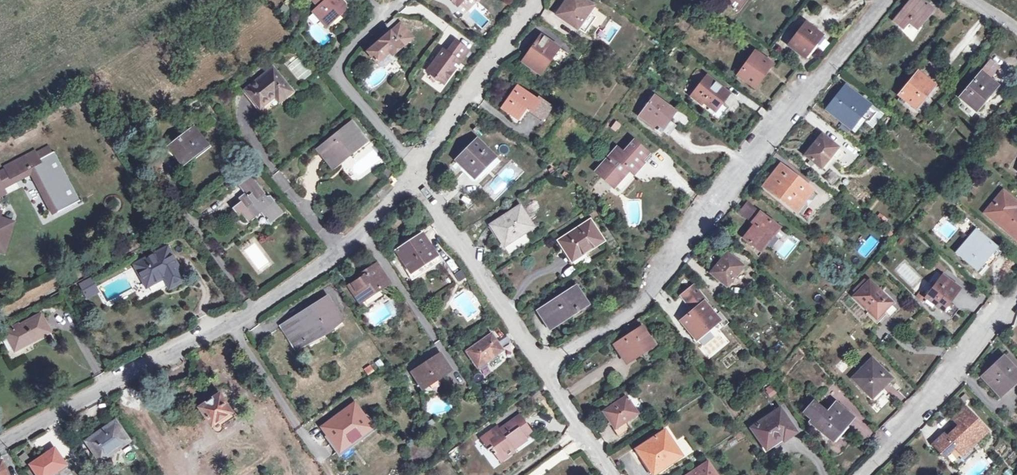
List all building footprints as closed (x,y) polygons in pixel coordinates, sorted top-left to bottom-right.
[(318,8),(313,12),(320,21),(324,18),(327,18),(331,22),(343,11),(344,5),(339,0),(312,0),(318,8)] [(584,0),(567,0),(556,15),(576,28),(576,27),(583,32),(594,17),(587,12),(592,6),(584,0)] [(920,0),(910,0),(893,21),(902,28),(908,22),(916,29),(926,16),(932,9),(925,4),(920,0)] [(324,18),(320,21),(325,27),(331,22),(327,18),(324,18)] [(399,24),(390,32),(397,40),(406,32),(399,24)] [(795,39),(793,38),(787,45),(804,58),(821,36),(806,24),(795,39)] [(389,51),(392,55),(411,38),(406,32),(397,40),(390,32),(368,51),(377,62),(389,51)] [(559,48),(540,35),(522,61),(540,74),(551,59),(557,63),(564,52),(559,48)] [(467,50),(454,41),(445,54),(440,52),(426,71),(443,83),(467,50)] [(770,64),(754,53),(738,75),(753,87),(770,64)] [(997,68),(989,62),(980,72),(988,78),(997,68)] [(291,92),(272,67),(245,89),(260,108),(274,96),(277,94),(282,99),(291,92)] [(704,78),(696,71),(690,79),(698,86),(704,78)] [(932,85),(916,72),(899,95),(914,107),(932,85)] [(988,78),(980,72),(959,97),(975,110),(996,85),(988,78)] [(704,78),(698,86),(690,95),(700,103),(702,101),(714,111),(721,103),(727,94),(706,76),(704,78)] [(433,78),(429,83),(440,92),(444,87),(433,78)] [(536,99),(517,86),(501,108),(516,119),(524,106),(529,109),(529,110),(542,119),(550,107),(537,98),(536,99)] [(852,92),(844,86),(826,108),(850,128),(854,130),(864,118),(868,122),(875,112),(863,102),(861,103),(860,101),(858,103),(849,96),(852,92)] [(673,110),(653,95),(638,116),(652,126),(651,127),(660,134),(662,132),(659,129),(661,127),(656,123),(663,114),(667,118),(673,110)] [(700,103),(699,105),(717,120),(727,107),(721,103),(714,111),(702,101),(700,103)] [(667,118),(663,114),(656,123),(661,127),(667,118)] [(367,141),(351,122),(317,149),(328,162),(346,148),(350,154),(367,141)] [(178,139),(171,144),(176,151),(174,153),(180,161),(188,155),(190,157),(206,145),(205,143),(192,128),(183,135),(181,133),(176,137),(178,139)] [(821,134),(810,147),(804,154),(805,156),(820,168),(836,146),(821,134)] [(494,157),(477,140),(456,160),(464,168),(462,170),(471,180),(473,181),(474,181),(476,181),(497,160),(494,157)] [(623,153),(617,148),(596,172),(612,187),(628,170),(634,174),(644,163),(643,161),(648,154),(646,153),(633,141),(623,153)] [(205,143),(206,145),(190,157),(182,163),(185,166),(210,146),(207,142),(205,143)] [(3,191),(1,186),(12,180),(11,178),(28,169),(30,174),(51,214),(56,212),(56,213),(74,203),(49,155),(51,154),(47,147),(34,153),(32,152),(5,166),(6,169),(0,172),(0,192),(3,191)] [(350,154),(346,148),(328,162),(333,168),(350,154)] [(190,157),(188,155),(180,161),(182,163),(190,157)] [(855,168),(863,174),(871,162),(863,156),(855,168)] [(779,165),(762,186),(794,211),(811,190),(779,165)] [(386,167),(380,173),(387,180),(393,174),(386,167)] [(30,174),(28,169),(11,178),(12,180),(13,183),(30,174)] [(238,199),(240,202),(231,209),(238,217),(241,214),(247,221),(259,211),(269,223),(281,210),(270,196),(266,196),(264,198),(262,195),(265,193),(251,176),(238,186),(244,194),(238,199)] [(387,194),(381,188),(375,194),(381,200),(387,194)] [(985,212),(1016,239),(1016,209),(1016,208),(1016,207),(1016,204),(1002,192),(985,212)] [(739,212),(754,225),(744,237),(759,250),(773,233),(774,234),(779,227),(748,201),(739,212)] [(533,227),(520,205),(490,225),(504,246),(533,227)] [(589,220),(558,241),(563,249),(567,246),(575,259),(603,241),(589,220)] [(133,225),(126,228),(130,236),(137,233),(133,225)] [(995,247),(975,230),(955,253),(976,270),(995,247)] [(422,233),(396,250),(410,273),(415,269),(437,255),(422,233)] [(166,247),(134,264),(146,286),(163,277),(169,288),(184,280),(166,247)] [(390,247),(384,250),(391,261),(396,257),(390,247)] [(742,266),(726,253),(710,273),(725,284),(727,286),(732,279),(742,266)] [(440,260),(437,255),(415,269),(419,275),(440,261),(440,260)] [(362,277),(357,280),(349,285),(353,292),(357,290),(363,300),(359,302),(365,311),(375,305),(374,303),(385,295),(380,289),(389,283),(376,264),(361,274),(362,277)] [(410,273),(408,274),(411,280),(419,275),(415,269),(410,273)] [(453,274),(458,282),(466,277),(461,270),(453,274)] [(958,288),(941,275),(924,297),(933,304),(941,310),(947,302),(958,288)] [(89,277),(79,282),(86,297),(97,291),(89,277)] [(868,280),(853,296),(876,318),(891,302),(868,280)] [(587,305),(575,286),(539,311),(550,327),(575,310),(577,312),(587,305)] [(688,304),(701,294),(694,286),(681,296),(688,304)] [(257,287),(252,290),(256,295),(261,291),(257,287)] [(357,290),(353,292),(359,302),(363,300),(357,290)] [(688,304),(694,311),(704,302),(705,303),(707,301),(701,294),(688,304)] [(730,294),(721,301),(725,305),(729,308),(730,309),(732,309),(735,308),(740,304),(730,294)] [(342,321),(327,298),(289,322),(301,343),(325,328),(327,331),(342,321)] [(705,303),(704,302),(694,311),(681,321),(695,338),(718,320),(715,316),(705,303)] [(719,313),(715,316),(718,320),(723,326),(727,323),(719,313)] [(50,332),(40,314),(5,333),(14,351),(50,332)] [(289,322),(281,326),(294,347),(301,343),(289,322)] [(640,326),(614,343),(626,363),(643,352),(641,350),(651,344),(640,326)] [(502,350),(491,334),(467,352),(478,367),(502,350)] [(450,370),(440,354),(413,372),(421,385),(433,377),(435,380),(450,370)] [(982,377),(998,395),(1005,389),(1002,386),(1016,373),(1016,363),(1011,356),(1006,360),(1007,361),(998,369),(995,365),(982,377)] [(1006,360),(1003,357),(995,365),(998,369),(1007,361),(1006,360)] [(871,359),(852,378),(870,397),(869,399),(873,404),(887,391),(881,386),(889,378),(871,359)] [(1002,386),(1005,389),(1006,390),(1016,380),(1016,373),(1002,386)] [(435,380),(433,377),(421,385),(423,388),(435,380)] [(768,380),(764,385),(774,398),(779,394),(770,383),(768,380)] [(201,405),(203,409),(213,424),(232,412),(219,393),(206,402),(201,405)] [(626,397),(624,394),(609,404),(611,407),(626,397)] [(609,404),(601,409),(614,429),(612,430),(618,439),(630,431),(624,422),(637,414),(626,397),(611,407),(609,404)] [(804,412),(812,419),(810,422),(824,433),(832,440),(839,431),(851,418),(834,403),(826,413),(813,402),(804,412)] [(369,423),(354,403),(321,427),(332,442),(339,438),(345,447),(367,431),(364,427),(369,423)] [(943,434),(932,444),(943,456),(946,454),(957,467),(980,446),(975,441),(986,431),(965,408),(952,419),(960,427),(947,439),(943,434)] [(795,431),(779,409),(752,428),(763,445),(772,438),(773,440),(780,435),(782,437),(783,439),(795,431)] [(491,435),(483,440),(489,450),(491,448),(497,457),(510,447),(512,449),(526,439),(523,436),(530,431),(523,420),(518,424),(514,419),(501,428),(503,430),(500,432),(497,427),(489,433),(491,435)] [(115,422),(87,441),(99,458),(116,446),(117,448),(127,440),(115,422)] [(664,431),(637,449),(644,461),(648,458),(657,472),(681,456),(664,431)] [(773,440),(772,438),(763,445),(766,448),(782,437),(780,435),(773,440)] [(686,456),(693,451),(683,437),(676,442),(686,456)] [(339,438),(332,442),(339,452),(345,447),(339,438)] [(512,449),(510,447),(497,457),(500,461),(513,452),(512,449)] [(54,449),(31,465),(38,474),(50,474),(64,465),(54,449)] [(642,462),(650,474),(652,474),(657,472),(648,458),(644,461),(642,462)] [(707,462),(687,474),(715,474),(707,462)]
